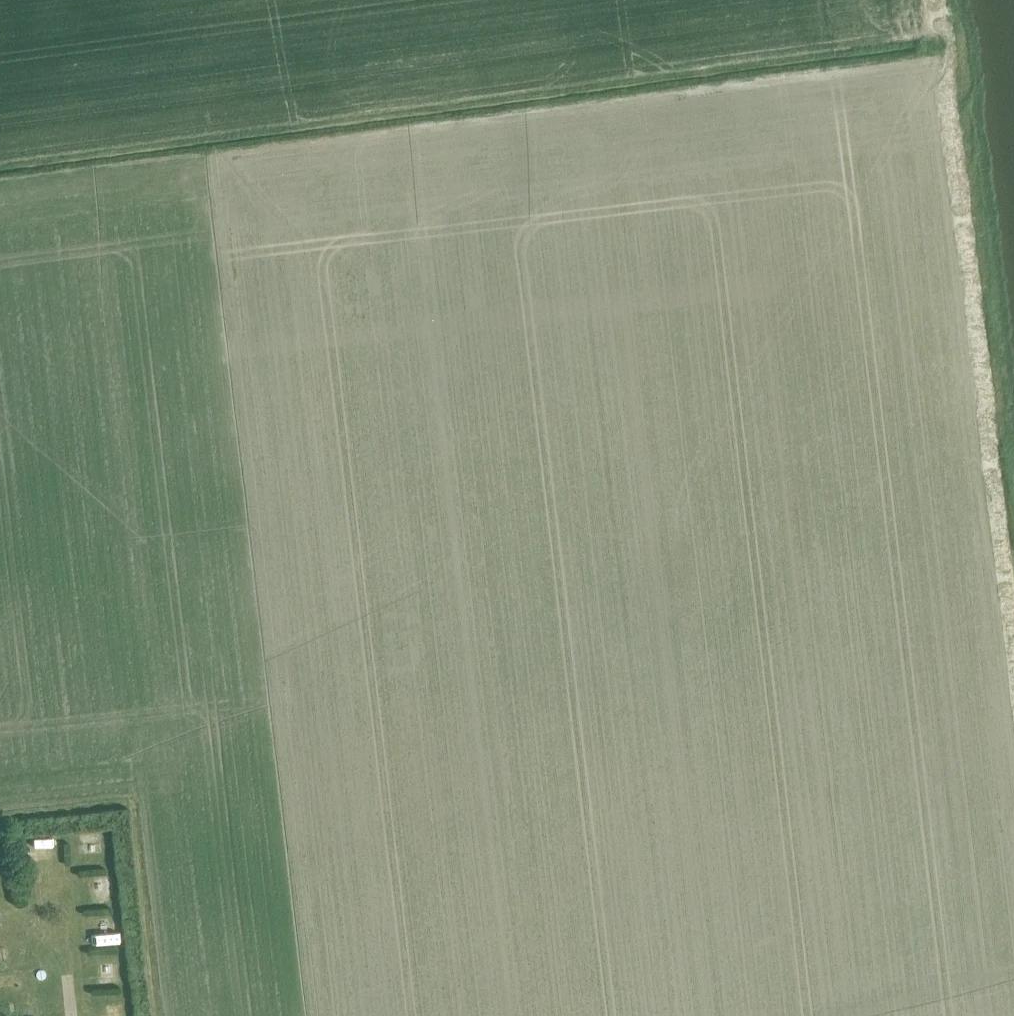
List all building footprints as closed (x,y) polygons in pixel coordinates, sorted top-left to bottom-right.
[(58,822),(43,823),(44,835),(59,834),(58,822)] [(113,941),(113,957),(126,957),(126,941),(113,941)]
